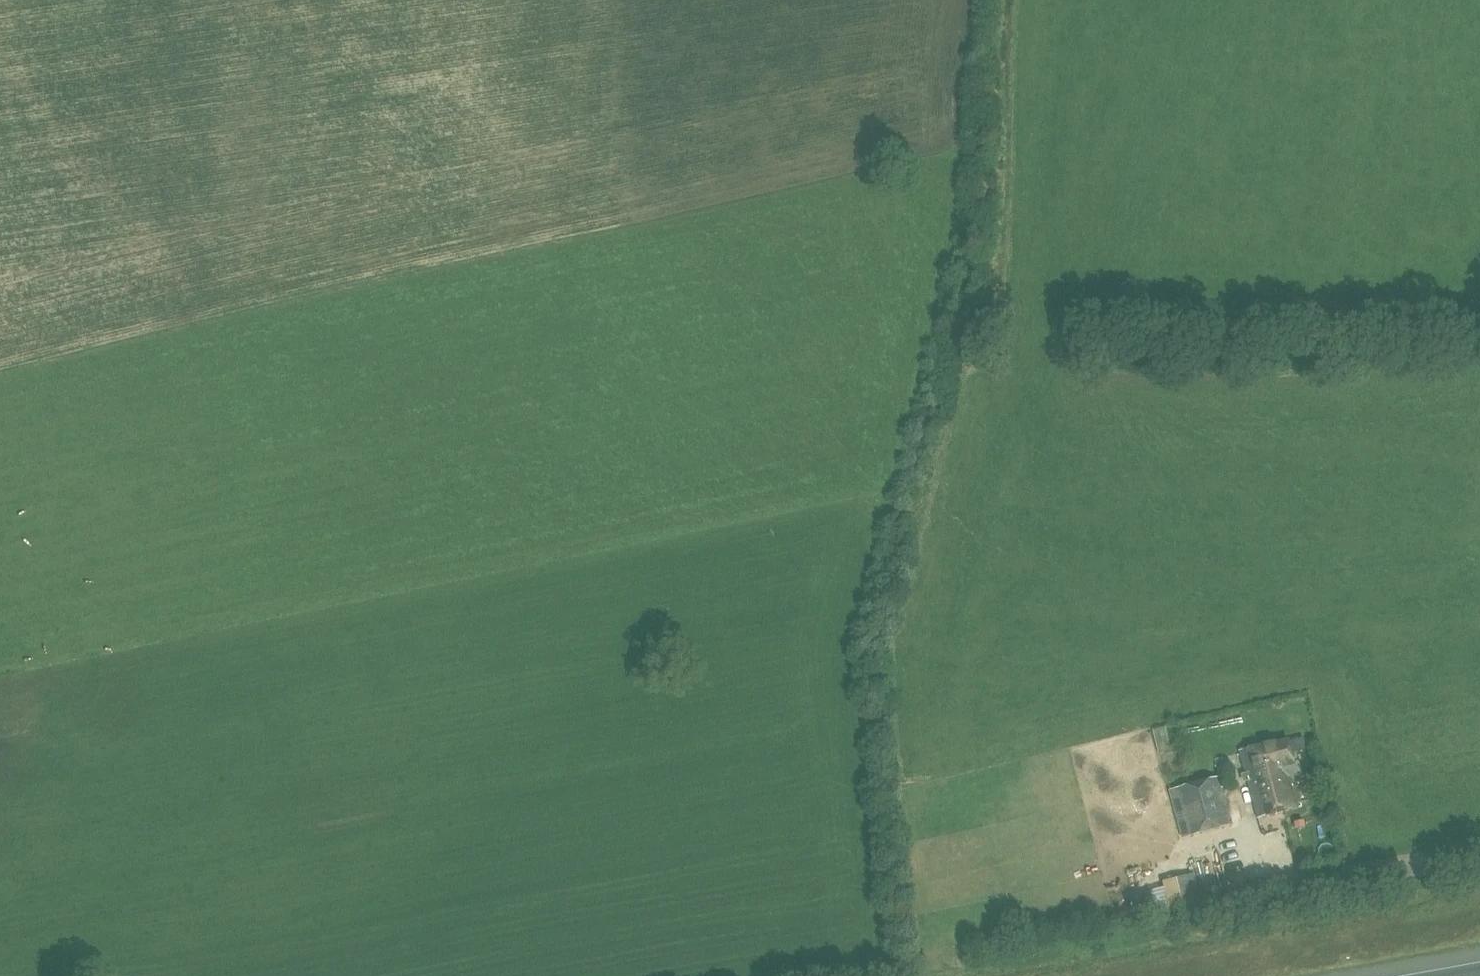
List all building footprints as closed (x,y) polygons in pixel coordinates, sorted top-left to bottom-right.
[(1289,740),(1239,750),(1257,818),(1300,806),(1294,781),(1304,778),(1300,762),(1295,763),(1292,753),(1307,749),(1303,736),(1289,740)] [(1233,825),(1220,777),(1176,788),(1190,837),(1233,825)] [(1195,872),(1163,881),(1169,908),(1202,899),(1195,872)]
